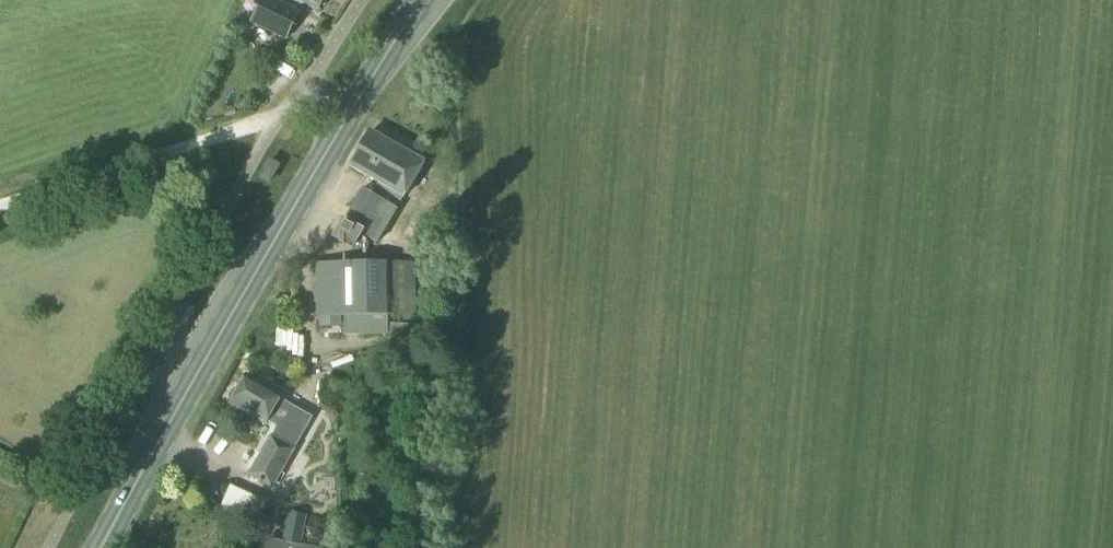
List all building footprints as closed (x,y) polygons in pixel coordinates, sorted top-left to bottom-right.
[(300,13),(274,0),(261,0),(249,24),(286,42),(300,13)] [(295,5),(297,1),(316,10),(320,0),(286,0),(295,5)] [(399,202),(421,165),(367,133),(345,170),(399,202)] [(374,244),(393,211),(360,192),(332,241),(348,250),(351,245),(364,252),(370,242),(374,244)] [(339,327),(339,317),(413,316),(413,262),(316,263),(317,318),(321,318),(321,327),(339,327)] [(267,490),(308,420),(276,401),(279,397),(242,376),(227,403),(262,424),(263,422),(275,429),(269,440),(267,439),(245,477),(267,490)] [(300,546),(306,517),(286,513),(281,543),(300,546)]
